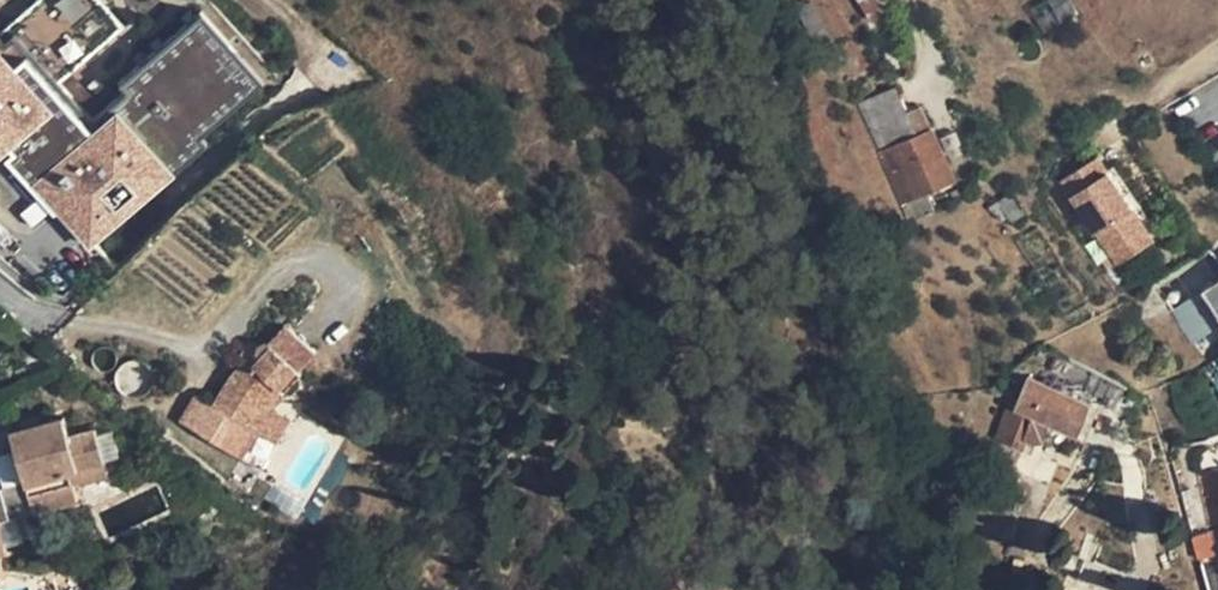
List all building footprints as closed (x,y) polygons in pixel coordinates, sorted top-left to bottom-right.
[(6,143),(12,150),(5,156),(54,211),(59,206),(93,244),(207,142),(200,134),(263,77),(201,8),(119,81),(126,89),(93,119),(59,82),(123,24),(102,0),(35,0),(0,32),(0,148),(6,143)] [(802,6),(806,17),(815,39),(829,33),(815,0),(802,6)] [(873,11),(889,4),(887,0),(867,0),(873,11)] [(815,40),(815,39),(806,17),(794,22),(802,45),(815,40)] [(859,103),(880,152),(917,134),(908,113),(896,87),(859,103)] [(921,107),(908,113),(917,134),(930,128),(921,107)] [(932,128),(930,128),(917,134),(880,152),(876,154),(908,221),(933,210),(926,193),(956,179),(932,128)] [(1058,182),(1112,269),(1153,244),(1099,156),(1058,182)] [(1217,314),(1217,280),(1202,291),(1217,314)] [(215,408),(259,433),(273,410),(275,407),(302,375),(302,369),(318,351),(287,323),(269,342),(263,342),(233,377),(215,408)] [(1016,405),(1007,403),(994,439),(1023,451),(1027,442),(1034,444),(1042,441),(1050,422),(1076,433),(1093,397),(1114,407),(1125,383),(1061,355),(1049,384),(1028,376),(1016,405)] [(286,418),(273,410),(259,433),(272,440),(286,418)] [(74,483),(70,470),(104,461),(96,436),(94,429),(69,435),(64,417),(11,432),(19,459),(25,481),(9,486),(0,488),(0,522),(78,501),(74,483)] [(115,430),(96,436),(104,461),(123,456),(115,430)] [(1013,474),(1019,457),(984,444),(978,462),(1013,474)] [(2,464),(9,486),(25,481),(19,459),(2,464)] [(108,475),(104,461),(70,470),(74,483),(108,475)] [(1215,469),(1199,471),(1204,497),(1217,494),(1217,485),(1215,469)] [(1204,497),(1210,527),(1217,525),(1217,494),(1204,497)] [(1203,535),(1193,538),(1194,542),(1198,556),(1208,552),(1203,535)]
